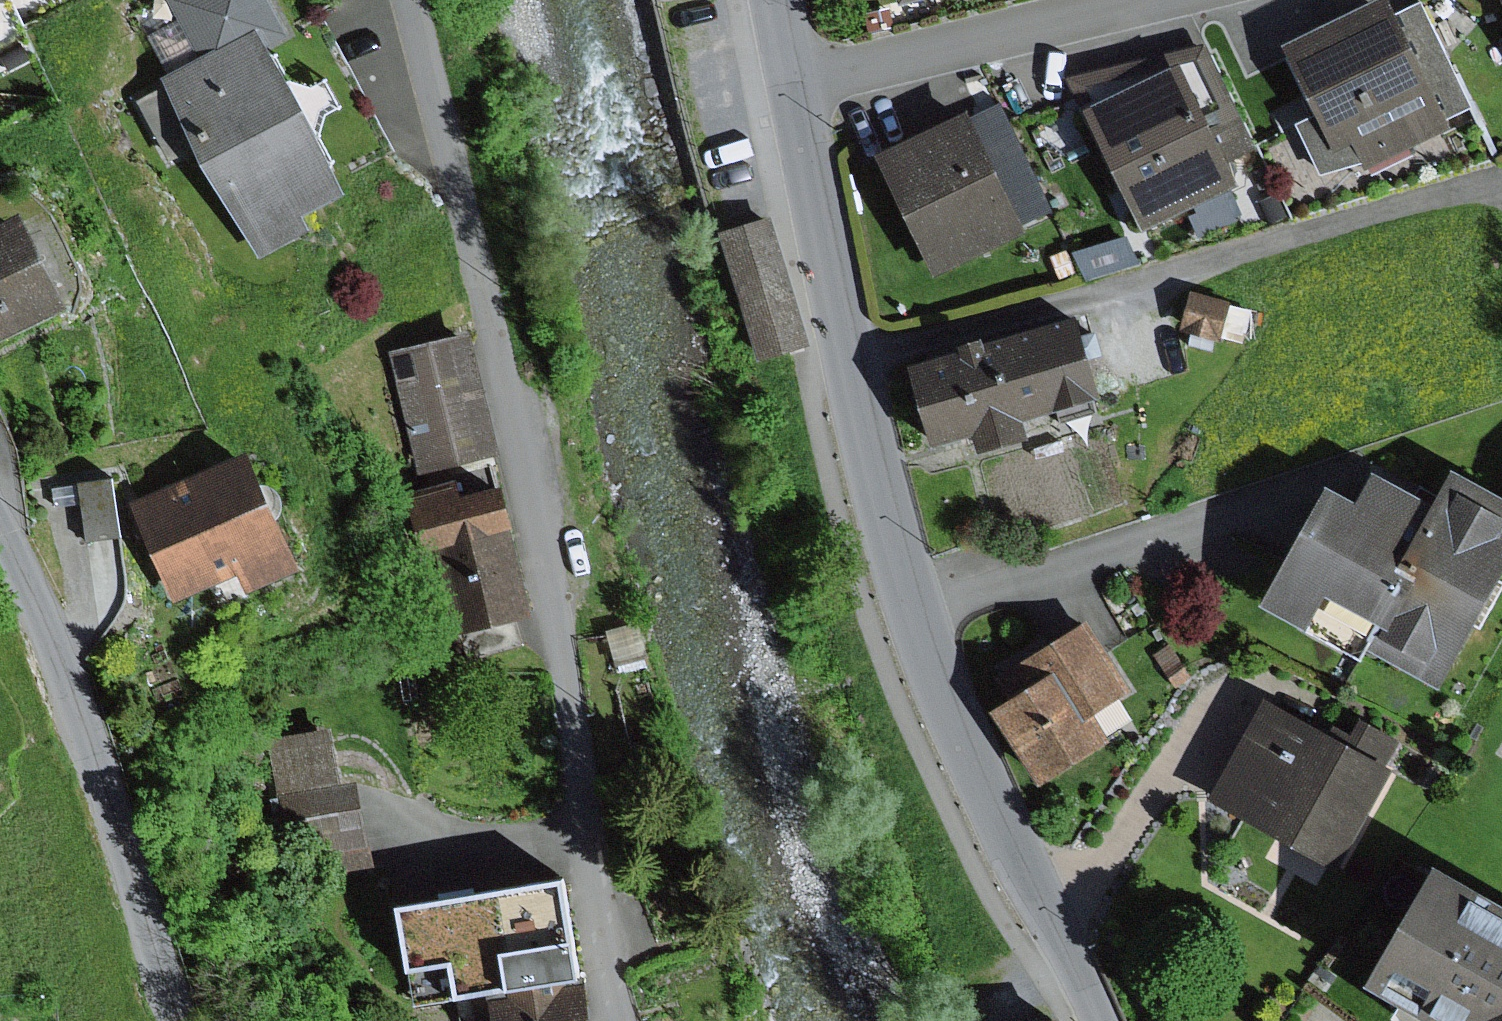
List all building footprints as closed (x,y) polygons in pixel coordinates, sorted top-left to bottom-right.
[(282,0),(173,0),(200,51),(165,70),(171,81),(139,98),(172,159),(207,140),(266,251),(312,226),(304,210),(355,183),(349,173),(276,37),(296,26),(282,0)] [(892,11),(937,0),(890,0),(892,11)] [(1381,2),(1278,51),(1312,120),(1292,128),(1318,177),(1360,165),(1363,170),(1446,132),(1439,122),(1389,20),(1381,2)] [(1419,5),(1389,20),(1439,122),(1469,107),(1419,5)] [(1204,49),(1166,58),(1203,137),(1241,120),(1204,49)] [(1166,58),(1063,79),(1138,241),(1234,198),(1220,167),(1255,151),(1241,120),(1203,137),(1166,58)] [(996,102),(961,119),(1013,229),(1049,212),(996,102)] [(961,119),(870,162),(929,284),(1019,241),(1013,229),(961,119)] [(0,219),(0,331),(76,293),(30,203),(0,219)] [(778,223),(729,236),(764,360),(812,347),(778,223)] [(1126,238),(1076,257),(1085,283),(1136,264),(1126,238)] [(1188,295),(1178,332),(1216,342),(1226,305),(1188,295)] [(1068,326),(899,375),(923,455),(967,442),(972,460),(1022,445),(1018,430),(1092,409),(1068,326)] [(477,328),(395,349),(424,464),(506,443),(477,328)] [(254,447),(138,498),(181,595),(240,569),(246,583),(303,559),(254,447)] [(120,471),(82,476),(89,534),(127,529),(120,471)] [(516,472),(414,499),(430,558),(445,553),(463,621),(540,601),(518,517),(527,515),(516,472)] [(1313,499),(1250,618),(1352,671),(1360,655),(1433,693),(1501,561),(1501,512),(1442,481),(1426,513),(1363,480),(1344,515),(1313,499)] [(435,652),(464,646),(455,606),(426,613),(435,652)] [(517,614),(463,629),(471,657),(525,642),(517,614)] [(643,618),(611,625),(619,662),(651,655),(643,618)] [(1009,706),(991,717),(1035,790),(1108,746),(1091,718),(1129,695),(1084,621),(991,677),(1009,706)] [(1346,753),(1263,707),(1209,805),(1330,871),(1399,746),(1361,725),(1346,753)] [(336,723),(270,735),(296,877),(376,862),(360,778),(346,780),(336,723)] [(1451,849),(1384,965),(1481,1020),(1501,1020),(1501,879),(1451,849)] [(575,864),(406,891),(417,959),(459,952),(465,986),(493,981),(592,964),(575,864)] [(493,981),(500,1020),(602,1020),(592,964),(493,981)] [(1037,1020),(1074,1020),(1067,1007),(1037,1020)]
